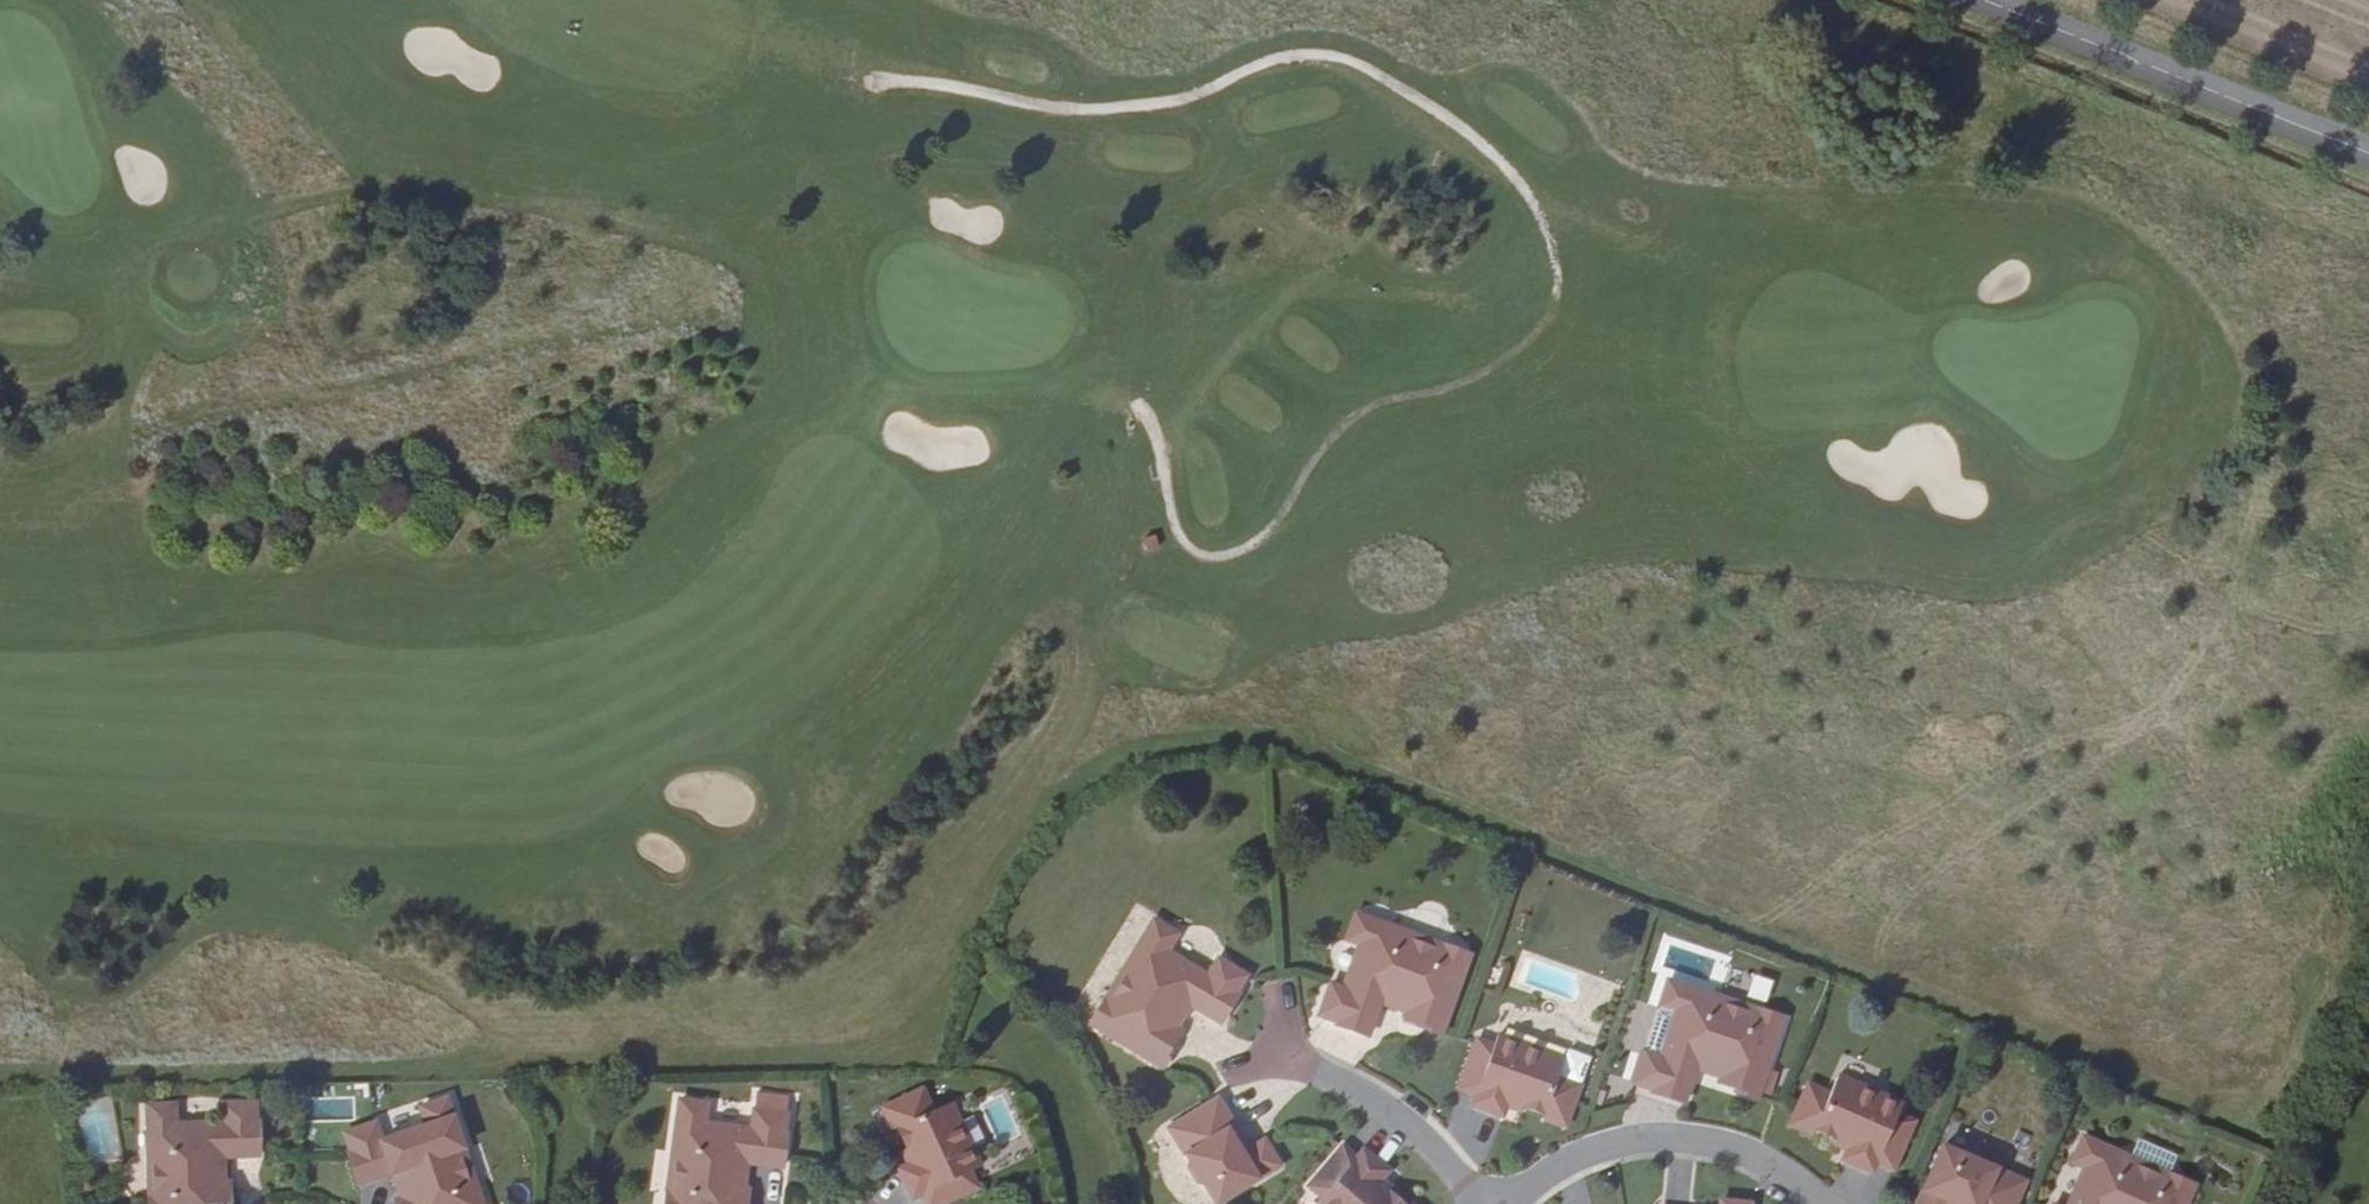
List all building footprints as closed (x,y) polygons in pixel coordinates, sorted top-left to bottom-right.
[(1405,932),(1355,914),(1346,940),(1364,946),(1348,991),(1330,984),(1319,1015),(1337,1022),(1336,1025),(1367,1036),(1380,1002),(1397,1008),(1400,1001),(1408,1004),(1403,1017),(1421,1023),(1420,1026),(1441,1034),(1470,955),(1443,945),(1441,951),(1403,937),(1405,932)] [(1177,934),(1153,920),(1126,965),(1131,969),(1110,1003),(1105,999),(1090,1024),(1162,1068),(1174,1048),(1171,1047),(1181,1031),(1169,1023),(1173,1016),(1180,1020),(1189,1004),(1221,1023),(1235,993),(1238,995),(1245,976),(1218,960),(1207,976),(1167,951),(1177,934)] [(1717,998),(1667,981),(1659,1007),(1678,1013),(1663,1059),(1644,1053),(1634,1084),(1653,1090),(1652,1092),(1683,1102),(1695,1068),(1712,1073),(1715,1066),(1723,1069),(1719,1082),(1737,1088),(1735,1091),(1757,1098),(1783,1018),(1756,1010),(1754,1015),(1716,1003),(1717,998)] [(1564,1059),(1498,1035),(1493,1046),(1477,1040),(1472,1054),(1488,1060),(1476,1095),(1472,1105),(1503,1116),(1507,1104),(1521,1109),(1522,1106),(1566,1122),(1589,1058),(1567,1050),(1564,1059)] [(1488,1060),(1472,1054),(1459,1088),(1476,1095),(1488,1060)] [(1902,1104),(1837,1076),(1829,1094),(1807,1085),(1792,1121),(1848,1148),(1843,1160),(1872,1172),(1891,1129),(1908,1136),(1914,1122),(1897,1115),(1902,1104)] [(922,1089),(887,1106),(907,1149),(904,1150),(910,1164),(899,1169),(912,1198),(956,1178),(963,1194),(977,1188),(969,1172),(980,1167),(973,1151),(950,1103),(932,1111),(922,1089)] [(344,1133),(351,1151),(348,1153),(358,1184),(392,1173),(399,1190),(406,1188),(409,1196),(396,1200),(397,1203),(482,1203),(476,1187),(470,1189),(457,1150),(463,1148),(446,1099),(421,1107),(427,1126),(381,1142),(375,1123),(344,1133)] [(680,1100),(672,1152),(678,1153),(673,1193),(667,1192),(665,1203),(747,1203),(749,1190),(735,1188),(736,1180),(743,1180),(746,1162),(782,1167),(787,1134),(784,1134),(786,1115),(754,1110),(751,1130),(704,1123),(707,1104),(680,1100)] [(1279,1166),(1264,1141),(1242,1155),(1237,1148),(1241,1146),(1232,1130),(1234,1128),(1217,1100),(1169,1128),(1189,1161),(1188,1168),(1197,1183),(1203,1184),(1215,1203),(1216,1203),(1279,1166)] [(147,1105),(148,1158),(154,1158),(155,1198),(149,1198),(149,1203),(233,1203),(233,1202),(230,1202),(229,1183),(215,1184),(215,1175),(223,1175),(223,1156),(259,1156),(258,1122),(255,1122),(255,1103),(222,1103),(223,1123),(175,1124),(174,1105),(147,1105)] [(2083,1137),(2071,1162),(2090,1170),(2075,1203),(2185,1203),(2193,1185),(2168,1174),(2165,1179),(2128,1164),(2131,1158),(2083,1137)] [(1942,1147),(1917,1203),(1948,1203),(1949,1202),(1953,1203),(2014,1203),(2024,1182),(1988,1167),(1986,1161),(1970,1154),(1964,1156),(1942,1147)] [(1308,1186),(1322,1198),(1317,1203),(1402,1203),(1389,1193),(1391,1191),(1379,1181),(1387,1171),(1363,1150),(1332,1186),(1318,1175),(1308,1186)]
